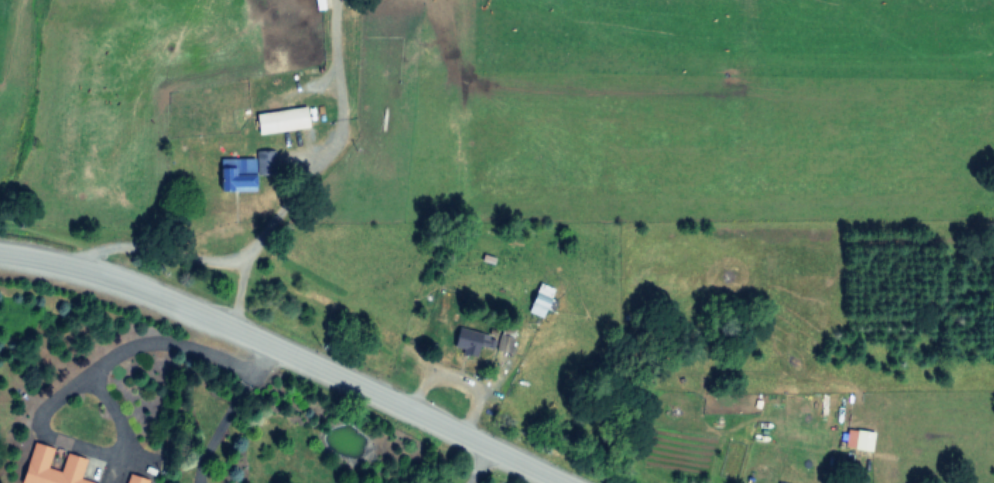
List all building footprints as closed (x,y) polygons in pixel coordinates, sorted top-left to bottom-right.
[(251,112),(255,133),(305,125),(302,104),(251,112)] [(460,352),(475,354),(479,330),(454,326),(451,342),(461,344),(460,352)] [(842,445),(869,449),(872,431),(845,427),(842,445)] [(21,482),(95,482),(78,477),(84,457),(63,451),(58,470),(45,466),(51,447),(30,440),(17,482),(21,482)] [(126,472),(122,482),(144,482),(146,478),(126,472)]
